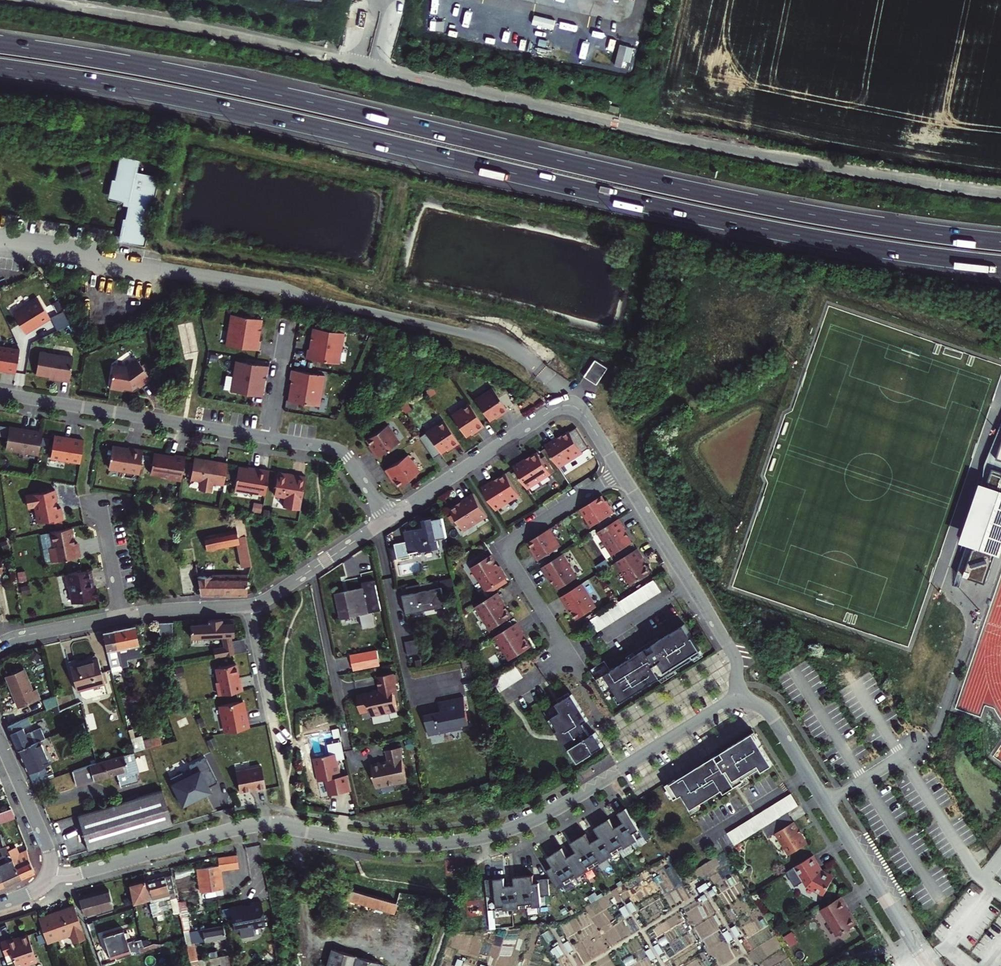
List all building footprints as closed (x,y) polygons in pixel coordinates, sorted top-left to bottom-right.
[(539,9),(537,18),(549,20),(551,11),(539,9)] [(120,234),(148,238),(159,167),(136,163),(137,158),(118,154),(114,173),(112,172),(109,192),(123,194),(123,197),(129,198),(127,212),(124,211),(120,234)] [(49,319),(37,299),(13,314),(22,329),(34,322),(36,326),(49,319)] [(60,312),(57,304),(51,306),(55,315),(60,312)] [(261,319),(231,314),(226,344),(258,350),(260,341),(257,340),(261,319)] [(343,333),(313,328),(310,349),(307,348),(306,358),(338,363),(343,333)] [(0,346),(0,367),(2,367),(2,368),(3,368),(3,369),(16,371),(19,349),(10,347),(0,346)] [(39,353),(35,375),(60,379),(60,381),(69,382),(72,358),(39,353)] [(126,368),(113,366),(109,389),(123,391),(123,389),(131,391),(137,386),(138,388),(150,380),(136,360),(126,368)] [(269,366),(236,360),(231,391),(261,396),(264,375),(267,375),(269,366)] [(608,368),(595,360),(585,377),(597,386),(608,368)] [(324,375),(291,370),(289,379),(292,379),(289,401),(319,406),(324,375)] [(475,400),(488,420),(494,416),(499,413),(501,415),(507,411),(492,388),(475,400)] [(451,416),(465,436),(470,432),(476,429),(477,431),(484,426),(469,404),(451,416)] [(419,437),(432,457),(445,449),(451,445),(452,447),(459,443),(444,421),(419,437)] [(386,425),(366,439),(370,444),(373,449),(371,451),(376,457),(398,443),(386,425)] [(7,436),(5,448),(38,454),(42,432),(0,426),(0,435),(7,436)] [(544,444),(557,465),(581,450),(569,431),(557,439),(556,437),(544,444)] [(64,437),(54,435),(50,458),(80,463),(84,439),(70,437),(70,439),(65,438),(64,437)] [(112,446),(108,467),(139,472),(143,449),(128,447),(127,449),(112,446)] [(511,463),(524,484),(548,469),(536,450),(524,458),(523,456),(511,463)] [(185,457),(155,453),(151,472),(181,480),(185,457)] [(212,458),(194,455),(191,477),(201,478),(200,487),(211,489),(213,480),(224,481),(227,460),(217,459),(217,460),(212,459),(212,458)] [(398,486),(418,473),(406,455),(384,470),(388,477),(391,476),(394,481),(398,486)] [(238,465),(235,486),(266,491),(270,468),(254,465),(254,467),(238,465)] [(994,468),(988,485),(983,483),(963,541),(968,543),(957,573),(985,583),(996,554),(1000,555),(1000,553),(1000,471),(994,468)] [(281,469),(278,469),(275,492),(285,494),(283,504),(301,507),(306,473),(296,472),(296,474),(292,473),(292,471),(286,470),(281,469)] [(481,487),(494,508),(517,493),(505,474),(494,481),(493,479),(481,487)] [(54,489),(24,495),(27,506),(31,505),(35,508),(38,522),(47,520),(48,522),(62,520),(60,507),(56,508),(55,501),(56,501),(54,489)] [(486,513),(473,492),(461,500),(462,502),(450,509),(462,528),(486,513)] [(601,496),(581,509),(592,527),(615,512),(610,505),(608,507),(601,496)] [(445,533),(440,514),(421,516),(422,521),(402,525),(404,537),(393,539),(394,545),(389,546),(391,555),(408,551),(410,549),(439,542),(438,535),(445,533)] [(242,517),(234,518),(236,529),(237,537),(245,536),(244,527),(242,517)] [(618,519),(598,532),(613,555),(632,543),(624,532),(626,531),(618,519)] [(71,527),(49,532),(52,547),(48,548),(51,562),(79,556),(77,543),(74,543),(71,527)] [(236,529),(202,535),(205,548),(236,542),(241,566),(251,564),(245,536),(237,537),(236,529)] [(549,529),(529,542),(532,548),(535,553),(533,554),(538,561),(560,546),(549,529)] [(52,547),(49,532),(40,534),(43,549),(48,548),(52,547)] [(637,548),(617,561),(632,585),(651,573),(643,561),(645,560),(637,548)] [(562,554),(542,567),(549,579),(551,578),(558,590),(577,578),(562,554)] [(486,591),(507,578),(499,566),(498,567),(490,555),(471,567),(486,591)] [(93,584),(90,570),(65,574),(68,588),(71,603),(98,598),(96,588),(92,588),(92,585),(93,584)] [(246,576),(198,576),(201,595),(247,594),(246,576)] [(444,604),(440,585),(452,584),(450,576),(405,584),(406,592),(401,593),(403,605),(401,605),(402,610),(404,609),(405,611),(442,604),(444,604)] [(654,596),(660,592),(652,580),(618,602),(589,621),(596,632),(602,628),(608,625),(614,621),(620,617),(625,614),(631,610),(637,607),(643,603),(648,599),(654,596)] [(348,591),(335,593),(339,615),(360,611),(368,609),(364,583),(352,585),(347,586),(348,591)] [(581,584),(561,597),(568,609),(570,608),(577,619),(596,607),(581,584)] [(498,592),(477,605),(492,629),(511,617),(503,605),(505,604),(498,592)] [(372,608),(360,611),(363,623),(374,621),(372,608)] [(232,641),(231,636),(234,636),(233,619),(209,620),(209,624),(189,625),(190,637),(208,636),(208,637),(222,636),(224,646),(213,649),(215,658),(234,654),(234,653),(233,649),(232,641)] [(169,620),(155,620),(160,635),(175,635),(169,620)] [(517,623),(496,635),(511,659),(530,647),(523,636),(524,635),(517,623)] [(145,650),(143,642),(139,624),(127,627),(131,645),(133,653),(137,652),(145,650)] [(592,668),(589,670),(595,680),(604,694),(611,689),(615,696),(620,703),(650,684),(665,674),(666,676),(673,671),(675,674),(693,663),(691,660),(700,654),(693,644),(694,643),(683,625),(657,641),(651,645),(654,650),(648,654),(642,657),(639,652),(627,660),(609,671),(605,665),(602,667),(594,672),(592,668)] [(127,627),(116,629),(122,655),(126,655),(133,653),(131,645),(127,627)] [(116,629),(105,631),(111,658),(115,657),(122,655),(116,629)] [(419,637),(403,640),(407,656),(422,653),(419,637)] [(232,641),(234,653),(247,651),(245,638),(232,641)] [(625,657),(627,660),(639,652),(642,657),(648,654),(654,650),(651,645),(657,641),(656,638),(625,657)] [(377,648),(348,654),(351,670),(380,664),(377,648)] [(700,654),(691,660),(693,663),(702,657),(700,654)] [(80,664),(73,666),(80,691),(108,683),(101,658),(80,664)] [(126,666),(123,659),(116,661),(118,668),(123,667),(123,670),(125,669),(124,667),(126,666)] [(514,666),(491,681),(499,692),(522,678),(514,666)] [(216,684),(218,695),(241,691),(239,681),(238,681),(235,667),(215,670),(218,684),(216,684)] [(33,690),(23,669),(6,677),(16,697),(34,692),(33,690)] [(366,694),(360,695),(362,710),(372,708),(373,713),(399,708),(395,687),(398,686),(395,671),(379,674),(382,688),(365,691),(366,694)] [(665,674),(650,684),(653,688),(668,679),(666,676),(665,674)] [(34,692),(36,698),(41,696),(37,688),(33,690),(34,692)] [(559,700),(570,693),(568,690),(557,697),(559,700)] [(36,698),(34,692),(16,697),(20,706),(36,698)] [(586,718),(587,717),(585,714),(571,692),(570,693),(559,700),(550,706),(545,709),(577,759),(602,743),(603,743),(594,729),(594,730),(589,733),(581,721),(586,718)] [(423,714),(427,733),(460,727),(459,722),(467,720),(462,695),(438,700),(439,710),(440,712),(436,713),(436,711),(423,714)] [(44,711),(57,707),(55,698),(41,703),(44,711)] [(243,701),(221,705),(224,720),(222,720),(223,727),(225,727),(226,732),(250,727),(248,718),(245,718),(243,707),(244,707),(243,701)] [(57,707),(44,711),(25,717),(28,723),(37,720),(38,722),(59,714),(57,707)] [(59,714),(38,722),(42,730),(45,737),(66,730),(61,714),(59,714)] [(25,717),(7,725),(18,749),(39,740),(45,737),(42,730),(27,737),(22,727),(28,723),(25,717)] [(586,718),(581,721),(589,733),(594,730),(594,729),(587,717),(586,718)] [(753,729),(721,749),(724,754),(718,758),(715,753),(708,757),(674,778),(674,777),(665,783),(669,790),(672,795),(673,797),(681,792),(688,804),(690,807),(697,802),(721,787),(723,791),(736,782),(743,778),(742,776),(745,774),(758,765),(769,758),(770,758),(761,743),(753,729)] [(134,737),(138,750),(149,747),(145,733),(138,735),(134,737)] [(216,736),(209,739),(212,746),(219,743),(216,736)] [(49,763),(39,740),(18,749),(30,778),(41,773),(39,767),(49,763)] [(380,760),(369,762),(374,785),(404,779),(398,745),(384,747),(386,759),(380,761),(380,760)] [(721,749),(715,753),(718,758),(724,754),(721,749)] [(336,752),(315,756),(320,779),(325,778),(327,778),(330,790),(339,788),(339,791),(351,789),(348,773),(341,775),(336,752)] [(129,774),(123,754),(93,764),(90,765),(95,779),(118,773),(122,784),(136,780),(140,779),(138,772),(129,774)] [(219,780),(207,756),(191,764),(194,772),(186,778),(182,772),(173,777),(182,804),(211,792),(209,786),(219,780)] [(769,758),(758,765),(760,768),(771,761),(769,758)] [(267,765),(241,770),(245,790),(262,787),(262,789),(271,787),(267,765)] [(85,767),(71,772),(77,786),(90,781),(85,767)] [(743,778),(736,782),(739,785),(748,779),(745,774),(742,776),(743,778)] [(327,778),(325,778),(328,793),(339,791),(339,788),(330,790),(327,778)] [(169,812),(161,788),(78,813),(89,849),(172,824),(169,812)] [(728,833),(735,844),(741,841),(747,837),(752,834),(758,830),(764,827),(770,823),(776,819),(781,816),(787,812),(793,809),(799,805),(792,794),(786,797),(780,801),(774,805),(768,808),(763,811),(757,815),(751,819),(745,822),(740,826),(734,830),(728,833)] [(687,805),(691,810),(699,805),(697,802),(690,807),(688,804),(687,805)] [(13,817),(11,809),(0,812),(0,821),(13,817)] [(627,809),(619,814),(623,820),(625,823),(620,826),(632,844),(644,836),(627,809)] [(769,825),(774,833),(793,822),(794,821),(788,813),(769,825)] [(614,826),(610,819),(603,824),(620,851),(632,844),(620,826),(616,828),(614,826)] [(793,822),(774,833),(788,855),(807,843),(802,835),(801,835),(793,822)] [(603,824),(595,829),(599,835),(600,838),(596,840),(607,859),(620,851),(603,824)] [(590,841),(586,834),(578,839),(596,867),(607,859),(596,840),(592,843),(590,841)] [(578,839),(570,844),(575,850),(576,853),(572,855),(583,874),(596,867),(578,839)] [(27,856),(23,845),(16,848),(13,840),(5,843),(9,855),(12,859),(20,878),(34,872),(27,856)] [(566,856),(562,849),(554,854),(571,881),(583,874),(572,855),(567,858),(566,856)] [(238,854),(219,857),(220,865),(198,869),(202,893),(226,888),(223,870),(240,867),(238,854)] [(554,854),(546,859),(550,865),(552,868),(547,871),(558,889),(571,881),(554,854)] [(813,855),(784,873),(793,888),(804,881),(807,885),(824,894),(834,877),(821,870),(818,865),(819,865),(813,855)] [(20,878),(12,859),(0,865),(0,874),(5,885),(20,878)] [(664,866),(652,874),(660,887),(673,879),(664,866)] [(173,884),(170,872),(148,878),(153,895),(170,890),(168,885),(173,884)] [(511,885),(507,885),(509,908),(523,907),(520,875),(511,877),(511,882),(511,885)] [(530,875),(520,875),(523,907),(539,905),(538,896),(547,895),(545,879),(536,879),(536,882),(531,883),(531,880),(530,875)] [(509,908),(507,885),(502,886),(502,883),(501,877),(482,879),(484,896),(493,895),(494,910),(509,908)] [(650,877),(616,883),(618,895),(627,893),(639,891),(638,887),(651,885),(650,877)] [(148,878),(144,879),(149,895),(149,896),(153,895),(148,878)] [(144,879),(128,885),(131,893),(133,901),(149,895),(144,879)] [(707,883),(699,888),(701,893),(710,887),(707,883)] [(363,904),(393,914),(397,903),(350,887),(347,899),(348,899),(345,907),(360,911),(363,904)] [(109,890),(80,899),(85,914),(86,916),(96,913),(96,912),(114,906),(109,890)] [(266,915),(261,890),(251,892),(251,894),(243,896),(242,895),(230,897),(235,920),(240,919),(241,926),(255,924),(253,917),(266,915)] [(179,905),(176,891),(170,892),(173,908),(179,906),(179,905)] [(126,903),(133,901),(131,893),(123,896),(126,903)] [(841,897),(821,909),(837,936),(856,924),(851,916),(849,915),(846,911),(849,909),(841,897)] [(633,900),(629,903),(634,911),(638,909),(633,900)] [(83,928),(74,903),(39,915),(44,930),(47,938),(71,930),(74,939),(84,935),(82,928),(83,928)] [(186,903),(179,905),(179,906),(181,914),(188,912),(186,903)] [(625,905),(621,907),(626,916),(630,914),(625,905)] [(192,963),(200,961),(195,941),(197,940),(225,935),(223,924),(195,930),(185,933),(186,936),(187,942),(190,953),(192,962),(192,963)] [(736,924),(731,927),(737,935),(741,933),(736,924)] [(133,952),(143,948),(142,945),(139,946),(138,944),(132,946),(125,928),(105,935),(112,957),(132,949),(133,952)] [(728,929),(724,932),(729,940),(733,938),(728,929)] [(44,930),(38,932),(41,940),(47,938),(44,930)] [(15,934),(1,939),(8,961),(15,959),(17,965),(37,958),(28,932),(20,934),(20,936),(16,938),(15,934)] [(568,940),(564,943),(569,952),(574,949),(568,940)] [(660,943),(655,946),(661,954),(665,952),(660,943)] [(383,960),(333,948),(328,965),(386,965),(387,963),(382,961),(383,960)] [(652,948),(647,951),(653,959),(657,956),(652,948)] [(273,953),(266,954),(267,961),(274,960),(273,953)] [(221,965),(231,965),(229,955),(208,959),(201,961),(200,961),(192,963),(193,965),(219,965),(221,965)]
